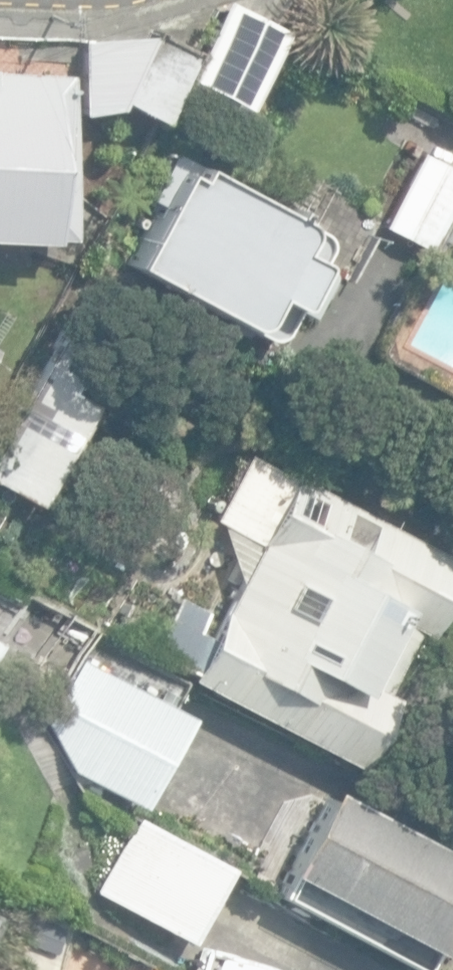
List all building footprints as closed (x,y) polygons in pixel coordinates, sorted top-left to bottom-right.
[(238,107),(281,30),(227,0),(184,77),(238,107)] [(117,100),(155,120),(193,50),(155,30),(117,100)] [(81,40),(76,111),(112,105),(151,34),(81,40)] [(43,239),(44,233),(60,234),(68,73),(0,69),(0,237),(43,239)] [(383,225),(430,249),(452,204),(452,124),(440,117),(383,225)] [(126,261),(260,333),(280,332),(293,309),(306,316),(332,269),(314,259),(321,245),(323,230),(177,150),(126,261)] [(36,503),(92,403),(69,390),(99,336),(104,339),(112,324),(106,321),(113,309),(84,293),(0,442),(0,483),(36,503)] [(357,766),(393,696),(382,690),(413,629),(425,636),(452,582),(452,560),(244,452),(210,519),(219,524),(236,583),(208,637),(197,632),(207,612),(178,598),(165,623),(127,603),(112,633),(188,672),(185,678),(357,766)] [(74,777),(128,808),(184,708),(82,650),(43,719),(74,777)] [(419,969),(421,969),(433,948),(437,950),(452,919),(452,855),(324,786),(281,868),(287,871),(275,894),(419,969)] [(95,886),(189,940),(231,867),(137,813),(95,886)] [(79,946),(67,969),(106,969),(110,962),(79,946)]
